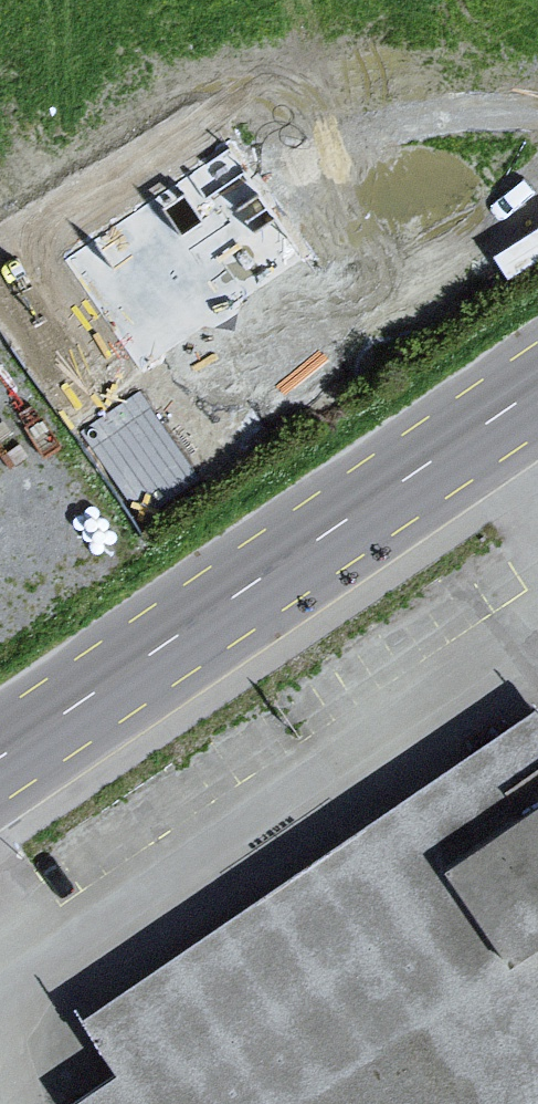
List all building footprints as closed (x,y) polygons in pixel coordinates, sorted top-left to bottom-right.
[(64,1021),(95,1075),(61,1103),(531,1103),(537,1099),(537,734),(520,709),(64,1021)]
